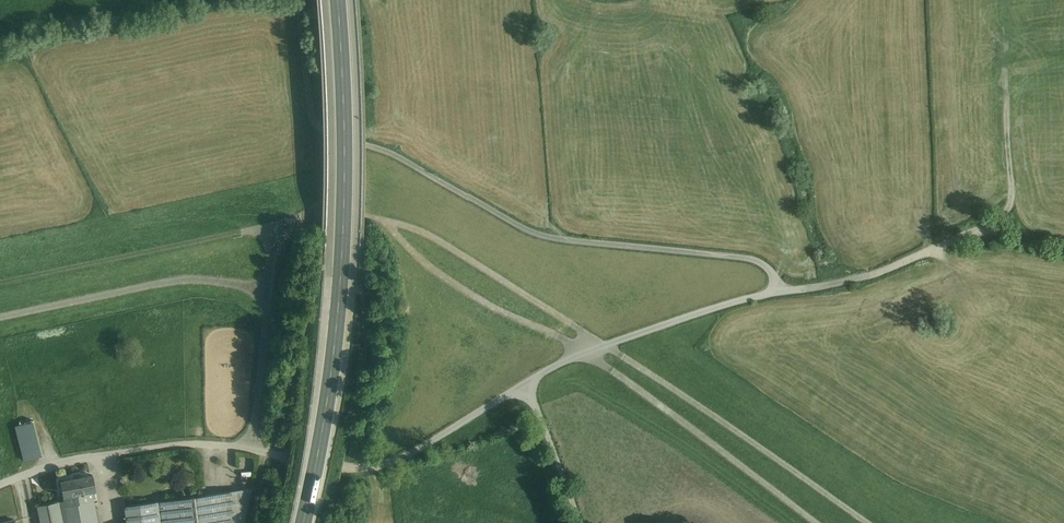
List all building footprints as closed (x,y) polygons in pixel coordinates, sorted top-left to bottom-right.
[(31,422),(23,424),(32,458),(41,456),(31,422)] [(23,424),(15,427),(24,460),(32,458),(23,424)] [(93,475),(60,481),(63,497),(92,491),(96,491),(93,475)] [(166,501),(169,522),(244,522),(252,490),(166,501)] [(64,497),(65,500),(37,505),(41,522),(98,522),(92,491),(64,497)] [(124,506),(127,522),(169,522),(166,501),(124,506)]
